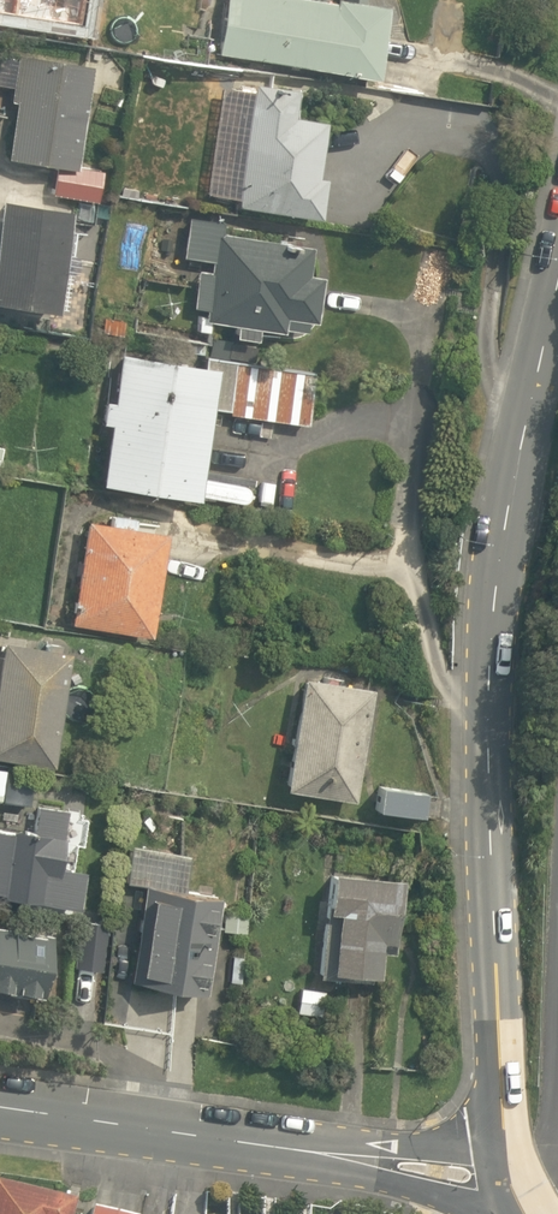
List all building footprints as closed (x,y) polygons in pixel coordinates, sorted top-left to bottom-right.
[(357,0),(217,0),(209,55),(364,78),(375,3),(357,0)] [(64,163),(80,56),(22,47),(5,158),(44,164),(38,197),(82,203),(88,166),(64,163)] [(226,84),(224,94),(198,90),(183,177),(222,184),(218,207),(301,221),(309,174),(301,173),(310,120),(288,117),(292,95),(226,84)] [(46,316),(59,213),(0,205),(0,310),(46,316)] [(305,233),(208,224),(156,219),(152,257),(145,257),(143,283),(186,287),(182,331),(246,337),(247,327),(296,331),(305,233)] [(199,353),(198,371),(102,362),(90,490),(186,498),(193,418),(299,427),(305,363),(199,353)] [(148,526),(73,520),(63,627),(139,634),(148,526)] [(0,643),(0,762),(44,767),(57,649),(0,643)] [(364,681),(291,671),(275,792),(347,802),(364,681)] [(0,767),(0,802),(23,805),(27,770),(0,767)] [(418,797),(362,791),(359,816),(415,822),(418,797)] [(0,830),(0,901),(68,911),(74,867),(52,864),(59,806),(29,802),(25,834),(0,830)] [(173,893),(177,853),(121,847),(107,991),(194,999),(204,896),(173,893)] [(312,875),(310,900),(319,901),(313,979),(368,983),(370,955),(385,956),(391,881),(312,875)] [(0,936),(0,994),(33,998),(41,942),(0,936)] [(75,1193),(0,1176),(0,1213),(70,1213),(75,1193)] [(88,1202),(85,1213),(135,1213),(135,1212),(88,1202)]
